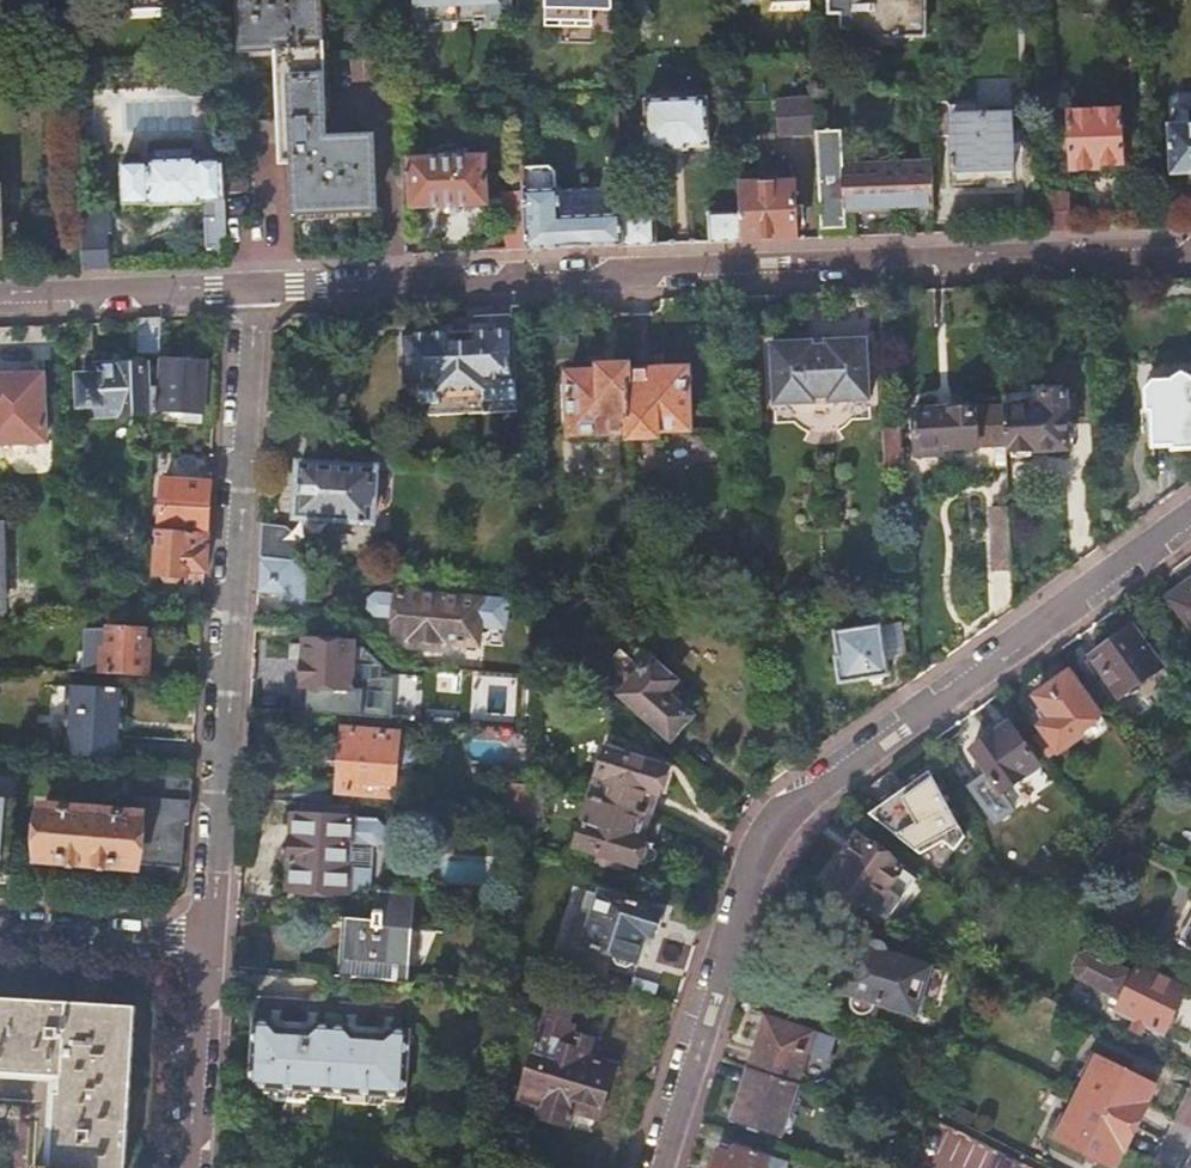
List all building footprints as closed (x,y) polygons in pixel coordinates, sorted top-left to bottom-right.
[(217,0),(213,0),(214,14),(209,15),(210,36),(219,36),(217,0)] [(244,53),(281,52),(285,164),(296,163),(299,215),(376,212),(372,140),(325,141),(320,0),(242,0),(244,53)] [(415,20),(500,18),(500,12),(512,12),(512,0),(397,0),(398,8),(414,8),(415,20)] [(545,27),(591,27),(593,10),(614,10),(613,0),(545,0),(545,27)] [(834,15),(846,15),(846,30),(853,30),(853,39),(927,39),(927,0),(834,0),(834,15)] [(1172,126),(1190,125),(1190,94),(1179,94),(1172,102),(1172,126)] [(817,108),(817,98),(779,100),(780,136),(818,135),(818,133),(817,108)] [(709,99),(646,102),(648,150),(669,149),(669,153),(690,152),(690,148),(711,148),(709,99)] [(1122,111),(1070,113),(1073,172),(1100,171),(1100,166),(1124,165),(1122,111)] [(955,159),(953,159),(953,169),(955,169),(955,171),(1015,169),(1013,116),(954,118),(955,159)] [(1172,126),(1170,126),(1172,176),(1190,175),(1190,125),(1172,126)] [(819,141),(823,230),(847,229),(846,208),(857,208),(857,212),(935,209),(934,164),(855,167),(855,170),(845,171),(843,132),(818,133),(818,135),(819,141)] [(229,263),(224,161),(201,162),(201,160),(194,160),(193,151),(157,153),(157,162),(149,163),(149,164),(123,166),(125,206),(151,205),(151,207),(202,204),(202,203),(205,203),(208,264),(229,263)] [(486,157),(410,160),(413,208),(487,205),(486,157)] [(525,169),(527,212),(528,252),(623,248),(621,201),(621,189),(558,191),(558,174),(553,168),(525,169)] [(763,171),(740,172),(741,186),(763,185),(763,171)] [(741,186),(742,204),(743,242),(798,240),(796,185),(763,185),(741,186)] [(1046,196),(1047,231),(1069,230),(1068,196),(1046,196)] [(621,201),(623,248),(668,246),(667,217),(635,217),(635,200),(621,201)] [(743,242),(742,204),(715,205),(715,214),(698,215),(698,244),(743,242)] [(1163,204),(1139,205),(1140,227),(1164,226),(1163,204)] [(528,252),(527,212),(506,212),(505,253),(528,252)] [(84,218),(85,269),(111,268),(110,240),(113,240),(112,218),(84,218)] [(407,246),(407,256),(415,256),(415,246),(407,246)] [(162,321),(139,322),(140,352),(160,353),(162,321)] [(471,325),(471,332),(492,332),(492,324),(471,325)] [(425,404),(426,416),(500,413),(500,402),(518,401),(515,331),(492,332),(471,332),(456,333),(435,334),(405,335),(408,405),(425,404)] [(829,340),(827,340),(827,346),(813,346),(813,340),(811,340),(811,342),(772,344),(775,405),(816,403),(815,398),(829,398),(829,403),(870,401),(867,340),(829,341),(829,340)] [(168,361),(165,410),(202,411),(204,363),(168,361)] [(100,416),(156,413),(158,372),(146,373),(146,365),(98,368),(98,375),(90,375),(90,381),(84,381),(82,386),(83,405),(87,408),(100,407),(100,416)] [(629,372),(629,366),(601,367),(601,373),(567,374),(570,434),(631,432),(629,372)] [(631,432),(631,438),(658,438),(658,431),(690,430),(688,371),(629,372),(631,432)] [(1145,389),(1145,412),(1150,412),(1151,447),(1170,446),(1170,451),(1190,450),(1190,375),(1182,371),(1170,378),(1171,379),(1153,380),(1145,389)] [(0,378),(0,444),(42,442),(40,377),(0,378)] [(1042,406),(1006,408),(1007,452),(1012,452),(1012,459),(1031,458),(1031,451),(1068,449),(1068,414),(1074,414),(1074,399),(1067,399),(1066,393),(1042,395),(1042,406)] [(500,402),(500,413),(518,412),(518,401),(500,402)] [(1007,452),(1006,408),(976,409),(971,403),(953,404),(949,410),(916,412),(917,457),(942,455),(942,450),(976,449),(976,448),(994,447),(995,470),(1008,469),(1007,452)] [(408,417),(426,416),(425,404),(408,405),(408,417)] [(301,464),(297,518),(373,523),(376,469),(301,464)] [(915,469),(903,469),(904,495),(916,494),(915,469)] [(165,483),(161,532),(207,534),(211,485),(165,483)] [(994,579),(1013,579),(1010,508),(991,509),(994,579)] [(263,524),(261,559),(313,566),(314,541),(301,540),(288,528),(263,524)] [(180,578),(204,579),(207,534),(161,532),(159,532),(157,577),(164,578),(168,583),(177,583),(180,578)] [(261,559),(259,595),(282,597),(289,597),(288,608),(310,609),(313,566),(261,559)] [(396,620),(395,639),(397,639),(396,647),(431,650),(431,641),(479,645),(481,625),(497,627),(506,620),(509,601),(483,600),(483,601),(399,593),(399,595),(377,592),(368,599),(367,609),(374,617),(396,620)] [(1173,606),(1190,631),(1190,595),(1190,593),(1173,606)] [(881,626),(835,633),(839,657),(836,658),(841,684),(889,676),(881,626)] [(73,672),(102,674),(148,677),(151,643),(146,643),(147,632),(111,630),(76,628),(74,651),(73,672)] [(1132,628),(1089,658),(1118,698),(1160,668),(1132,628)] [(306,641),(302,688),(352,691),(354,645),(306,641)] [(663,693),(672,682),(650,663),(642,672),(618,651),(600,672),(624,693),(621,695),(671,739),(690,717),(663,693)] [(1040,731),(1057,754),(1082,737),(1079,733),(1099,719),(1067,675),(1033,699),(1049,721),(1039,729),(1040,731)] [(70,686),(65,753),(121,758),(125,691),(70,686)] [(1008,725),(970,750),(1000,794),(1038,767),(1008,725)] [(344,730),(339,793),(395,797),(396,774),(400,734),(344,730)] [(1040,731),(1031,736),(1048,760),(1057,754),(1040,731)] [(400,734),(396,774),(406,775),(419,763),(420,748),(410,735),(400,734)] [(607,751),(592,799),(649,817),(656,794),(659,795),(667,770),(647,764),(650,755),(633,750),(631,759),(607,751)] [(192,777),(137,773),(134,815),(44,807),(40,859),(138,867),(138,863),(182,867),(185,823),(189,823),(192,777)] [(928,773),(871,814),(920,854),(942,842),(954,850),(963,838),(928,773)] [(502,786),(499,819),(524,821),(525,821),(527,787),(522,787),(502,786)] [(543,789),(527,787),(525,821),(540,823),(543,789)] [(649,817),(592,799),(577,848),(599,855),(596,864),(614,869),(616,860),(636,866),(644,841),(641,840),(649,817)] [(349,894),(350,893),(351,871),(351,869),(374,871),(375,847),(380,847),(386,842),(386,828),(380,821),(298,816),(294,820),(293,836),(299,841),(297,862),(291,862),(289,891),(349,894)] [(495,819),(471,817),(470,829),(495,831),(495,819)] [(845,862),(831,882),(887,921),(916,880),(858,839),(843,861),(845,862)] [(351,871),(350,893),(372,894),(374,871),(351,869),(351,871)] [(505,886),(503,900),(518,902),(519,887),(505,886)] [(349,918),(344,978),(405,984),(407,966),(420,968),(433,933),(411,931),(414,894),(377,891),(375,921),(349,918)] [(603,894),(586,945),(616,955),(614,959),(619,966),(628,969),(633,967),(636,961),(639,962),(646,936),(657,939),(664,914),(603,894)] [(1182,944),(1190,949),(1190,926),(1182,944)] [(890,1008),(915,1016),(929,1020),(944,973),(886,955),(885,952),(883,948),(879,946),(875,945),(872,947),(869,949),(858,946),(850,968),(847,967),(842,971),(837,988),(840,992),(854,997),(852,1003),(852,1006),(853,1010),(855,1014),(858,1016),(861,1017),(865,1017),(869,1016),(872,1014),(874,1010),(875,1009),(889,1013),(890,1008)] [(1190,1030),(1190,1000),(1182,996),(1186,988),(1140,965),(1132,980),(1114,971),(1116,967),(1090,954),(1079,958),(1074,968),(1078,979),(1104,992),(1106,989),(1124,998),(1117,1013),(1135,1022),(1131,1031),(1142,1037),(1147,1027),(1164,1035),(1167,1030),(1173,1029),(1176,1023),(1190,1030)] [(959,963),(954,974),(967,980),(972,969),(959,963)] [(551,997),(519,1105),(542,1111),(539,1118),(594,1134),(614,1066),(587,1057),(592,1040),(573,1034),(575,1026),(569,1024),(575,1005),(551,997)] [(135,1034),(106,1006),(0,999),(0,1074),(62,1078),(61,1094),(54,1094),(53,1100),(55,1100),(51,1167),(36,1166),(36,1167),(126,1167),(135,1034)] [(770,1019),(752,1071),(799,1086),(817,1034),(770,1019)] [(285,1032),(286,1023),(254,1021),(250,1093),(269,1094),(269,1099),(309,1101),(310,1096),(345,1098),(345,1103),(385,1105),(386,1100),(405,1101),(409,1030),(368,1028),(368,1036),(356,1036),(357,1027),(299,1024),(298,1033),(285,1032)] [(1054,1138),(1115,1167),(1116,1167),(1124,1152),(1126,1153),(1150,1104),(1148,1103),(1156,1086),(1094,1056),(1084,1076),(1088,1078),(1068,1118),(1064,1116),(1054,1138)] [(799,1086),(752,1071),(734,1122),(781,1137),(799,1086)] [(787,1164),(770,1159),(735,1148),(732,1155),(719,1151),(713,1167),(786,1167),(787,1164)]
